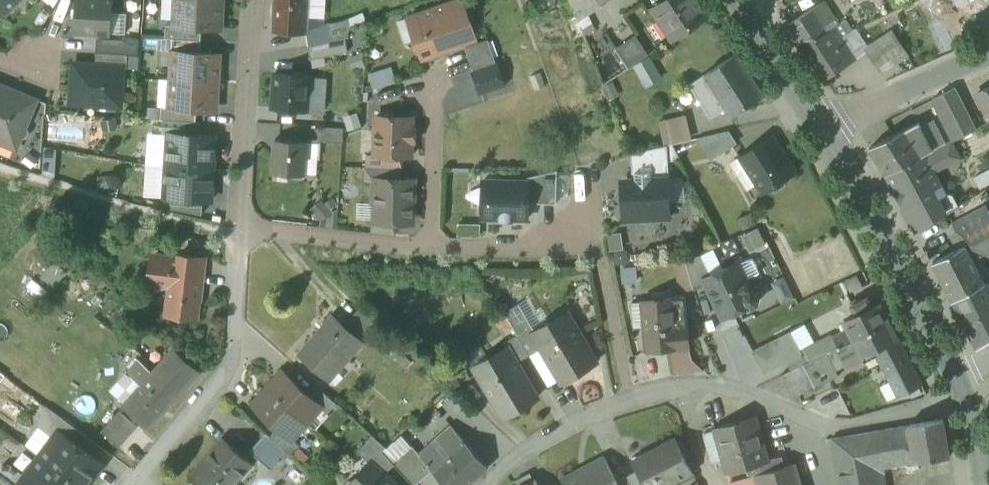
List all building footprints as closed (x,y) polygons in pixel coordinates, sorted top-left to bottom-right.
[(6,12),(18,0),(0,0),(0,7),(6,12)] [(110,33),(112,1),(92,0),(77,0),(75,31),(110,33)] [(224,1),(215,0),(174,0),(173,25),(173,27),(202,28),(213,29),(213,18),(223,18),(224,1)] [(306,33),(306,30),(308,0),(274,0),(272,31),(306,33)] [(421,55),(475,37),(462,0),(459,0),(408,17),(421,55)] [(576,13),(570,0),(561,0),(567,17),(576,13)] [(576,13),(578,19),(588,12),(602,3),(599,0),(570,0),(576,13)] [(672,38),(706,16),(695,0),(666,0),(653,9),(672,38)] [(789,24),(804,47),(839,24),(824,1),(789,24)] [(970,10),(966,1),(956,5),(963,19),(966,17),(972,14),(970,10)] [(978,7),(970,10),(972,14),(966,17),(969,23),(983,17),(978,7)] [(594,27),(588,12),(578,19),(583,33),(594,27)] [(213,18),(213,29),(222,29),(223,18),(213,18)] [(306,33),(308,45),(333,40),(349,37),(350,27),(349,18),(306,30),(306,33)] [(845,20),(839,24),(804,47),(824,77),(857,56),(844,36),(851,31),(845,20)] [(165,38),(172,38),(201,40),(202,28),(173,27),(173,25),(166,25),(165,38)] [(844,36),(857,56),(868,50),(868,49),(855,29),(851,31),(844,36)] [(868,50),(881,70),(906,53),(893,33),(868,49),(868,50)] [(612,51),(625,70),(649,55),(636,35),(612,51)] [(200,52),(201,40),(172,38),(171,50),(200,52)] [(336,54),(333,40),(308,45),(310,60),(336,54)] [(466,48),(473,69),(496,62),(488,40),(466,48)] [(171,50),(170,79),(219,82),(220,65),(211,64),(211,53),(200,52),(171,50)] [(123,67),(127,68),(128,54),(96,52),(95,64),(123,66),(123,67)] [(221,54),(211,53),(211,64),(220,65),(221,54)] [(727,108),(731,115),(764,94),(737,53),(705,74),(727,108)] [(650,56),(633,66),(646,88),(663,77),(650,56)] [(473,69),(481,94),(504,86),(500,76),(496,62),(473,69)] [(71,103),(121,106),(123,67),(123,66),(95,64),(73,63),(71,103)] [(373,86),(396,82),(392,66),(369,70),(373,86)] [(271,109),(305,111),(307,76),(274,74),(271,109)] [(727,108),(705,74),(688,84),(710,118),(727,108)] [(218,100),(219,82),(170,79),(168,107),(168,108),(197,110),(208,111),(208,100),(218,100)] [(16,149),(22,136),(25,137),(27,137),(29,132),(28,130),(25,128),(37,99),(0,84),(0,142),(16,149)] [(933,98),(939,110),(962,99),(956,87),(933,98)] [(988,121),(988,88),(976,94),(988,121)] [(939,110),(954,140),(977,129),(962,99),(939,110)] [(208,100),(208,111),(217,111),(218,100),(208,100)] [(163,120),(196,122),(197,110),(168,108),(168,107),(161,107),(160,120),(163,120)] [(403,156),(412,156),(412,141),(415,141),(415,128),(412,128),(413,116),(395,116),(391,112),(385,112),(380,115),(377,115),(377,127),(375,129),(375,154),(371,154),(371,155),(403,156)] [(659,122),(664,145),(692,139),(686,116),(659,122)] [(168,134),(200,136),(200,123),(196,122),(163,120),(162,134),(168,135),(168,134)] [(260,122),(259,136),(281,136),(281,122),(260,122)] [(870,147),(887,174),(922,156),(924,155),(933,151),(933,150),(918,122),(870,147)] [(317,142),(343,143),(343,135),(344,127),(319,126),(317,142)] [(698,137),(711,158),(735,143),(727,130),(698,137)] [(168,135),(166,166),(214,168),(216,137),(200,136),(168,134),(168,135)] [(758,183),(764,193),(790,176),(776,154),(781,151),(771,136),(738,157),(748,172),(750,170),(758,183)] [(933,151),(924,155),(931,169),(937,166),(938,167),(958,156),(950,142),(933,150),(933,151)] [(272,174),(304,177),(306,146),(280,144),(279,156),(274,156),(272,174)] [(667,145),(668,161),(681,160),(672,144),(667,145)] [(633,153),(635,178),(667,176),(667,178),(669,177),(668,161),(667,145),(633,153)] [(795,173),(781,151),(776,154),(790,176),(795,173)] [(366,155),(366,167),(402,168),(403,156),(371,155),(366,155)] [(941,186),(931,169),(924,155),(922,156),(887,174),(903,205),(932,190),(941,186)] [(748,172),(738,157),(730,162),(747,190),(758,183),(750,170),(748,172)] [(212,200),(214,168),(166,166),(164,198),(171,198),(203,200),(212,200)] [(402,180),(402,168),(366,167),(366,180),(373,180),(373,179),(402,180)] [(980,188),(988,183),(988,169),(974,177),(980,188)] [(528,203),(556,203),(557,171),(535,176),(528,178),(528,182),(529,182),(528,203)] [(667,176),(635,178),(628,186),(622,186),(624,221),(670,218),(669,202),(667,178),(667,176)] [(669,177),(667,178),(669,202),(685,201),(684,177),(669,177)] [(621,179),(622,186),(628,186),(635,178),(621,179)] [(396,221),(413,221),(413,207),(411,207),(411,199),(413,199),(414,180),(402,180),(373,179),(373,180),(372,202),(376,202),(375,219),(375,220),(396,221)] [(511,221),(514,221),(514,218),(528,219),(528,203),(529,182),(528,182),(483,180),(482,218),(499,218),(499,221),(501,221),(501,216),(511,216),(511,221)] [(939,203),(932,190),(903,205),(911,219),(939,203)] [(170,208),(202,214),(203,200),(171,198),(170,208)] [(911,219),(917,232),(938,219),(946,213),(942,202),(939,203),(911,219)] [(964,245),(966,244),(975,263),(988,254),(988,213),(988,214),(984,207),(953,224),(964,245)] [(751,213),(738,218),(743,230),(756,224),(751,213)] [(372,231),(395,234),(396,221),(375,220),(375,219),(372,219),(372,231)] [(758,228),(742,236),(750,252),(766,244),(758,228)] [(621,232),(606,234),(608,251),(624,248),(621,232)] [(933,262),(952,299),(985,282),(975,263),(966,244),(964,245),(933,262)] [(714,249),(701,255),(709,273),(722,267),(714,249)] [(152,252),(151,259),(178,262),(178,255),(152,252)] [(176,281),(202,284),(205,258),(178,255),(178,262),(176,281)] [(693,288),(693,289),(706,283),(705,280),(711,277),(709,273),(701,255),(684,258),(684,259),(693,288)] [(745,260),(737,264),(745,280),(760,273),(753,258),(745,260)] [(166,315),(196,319),(200,290),(201,290),(202,284),(176,281),(178,262),(151,259),(148,283),(169,286),(166,315)] [(693,288),(684,259),(672,262),(677,281),(687,290),(693,288)] [(55,261),(41,277),(54,288),(67,272),(55,261)] [(723,316),(746,304),(755,300),(750,291),(745,280),(737,264),(711,277),(705,280),(706,283),(723,316)] [(636,267),(620,267),(621,283),(637,282),(636,267)] [(795,297),(784,276),(771,282),(781,304),(795,297)] [(985,282),(952,299),(977,349),(988,340),(988,290),(985,282)] [(756,293),(750,291),(755,300),(746,304),(752,306),(757,303),(759,298),(756,293)] [(647,325),(650,349),(671,347),(688,345),(683,297),(645,301),(647,325)] [(836,341),(838,346),(889,321),(880,303),(872,307),(867,297),(851,304),(857,315),(844,321),(847,328),(832,335),(827,338),(830,344),(836,341)] [(647,325),(645,301),(632,303),(634,326),(647,325)] [(504,312),(513,327),(526,319),(518,304),(504,312)] [(359,308),(352,315),(365,327),(372,320),(359,308)] [(541,348),(562,382),(596,362),(567,312),(548,324),(551,329),(537,337),(533,332),(532,332),(541,348)] [(370,332),(365,327),(352,315),(343,324),(362,341),(370,332)] [(300,354),(329,381),(331,379),(326,375),(344,354),(349,359),(364,343),(362,341),(343,324),(334,316),(300,354)] [(513,327),(517,334),(529,355),(541,348),(532,332),(533,332),(526,319),(513,327)] [(746,338),(765,371),(786,359),(799,352),(798,350),(788,333),(780,319),(746,338)] [(897,338),(889,321),(838,346),(841,351),(835,353),(839,360),(843,358),(858,350),(862,356),(863,356),(875,350),(897,338)] [(805,323),(788,333),(798,350),(803,347),(815,341),(805,323)] [(827,338),(832,335),(831,333),(803,347),(810,360),(826,352),(838,346),(836,341),(830,344),(827,338)] [(517,362),(529,355),(517,334),(503,343),(506,348),(508,347),(517,362)] [(902,348),(897,338),(875,350),(880,360),(902,348)] [(688,345),(671,347),(674,372),(703,370),(692,360),(688,345)] [(841,351),(838,346),(826,352),(835,369),(847,364),(843,358),(839,360),(835,353),(841,351)] [(474,368),(503,418),(505,417),(504,415),(518,406),(519,408),(538,397),(528,381),(525,383),(518,371),(521,369),(517,362),(508,347),(506,348),(489,359),(492,364),(479,372),(475,367),(474,368)] [(799,352),(786,359),(791,370),(803,364),(810,360),(803,347),(798,350),(799,352)] [(890,380),(898,396),(920,385),(902,348),(880,360),(890,380)] [(864,356),(863,356),(862,356),(858,350),(843,358),(847,364),(864,356)] [(153,373),(142,386),(167,408),(198,373),(173,351),(153,373)] [(810,360),(803,364),(813,384),(814,386),(837,374),(835,369),(826,352),(817,357),(810,360)] [(326,375),(331,379),(349,359),(344,354),(326,375)] [(489,359),(475,367),(479,372),(492,364),(489,359)] [(127,372),(142,386),(153,373),(138,360),(127,372)] [(791,395),(813,384),(803,364),(791,370),(781,375),(791,395)] [(125,405),(142,386),(127,372),(110,391),(125,405)] [(282,375),(269,389),(306,422),(320,407),(321,406),(307,394),(286,375),(282,375)] [(898,396),(890,380),(879,385),(888,402),(898,396)] [(320,407),(327,413),(337,403),(316,385),(307,394),(321,406),(320,407)] [(149,427),(167,408),(142,386),(125,405),(124,405),(149,427)] [(834,400),(839,411),(846,408),(838,387),(817,395),(821,405),(834,400)] [(292,438),(306,422),(269,389),(256,403),(256,407),(278,427),(291,439),(292,438)] [(58,431),(68,438),(75,428),(46,406),(36,419),(37,426),(53,438),(58,431)] [(327,413),(320,407),(306,422),(315,430),(329,415),(327,413)] [(101,431),(119,447),(138,426),(119,410),(101,431)] [(727,473),(748,466),(768,460),(768,459),(756,417),(737,422),(737,421),(725,424),(726,425),(714,429),(715,431),(719,430),(726,456),(722,457),(723,460),(727,473)] [(876,431),(882,468),(929,460),(930,465),(942,463),(941,458),(949,457),(943,420),(876,431)] [(278,427),(269,436),(286,450),(290,454),(299,444),(292,438),(291,439),(278,427)] [(453,429),(422,457),(421,458),(431,470),(433,471),(465,442),(453,429)] [(715,431),(714,429),(702,432),(711,463),(723,460),(722,457),(715,431)] [(715,431),(722,457),(726,456),(719,430),(715,431)] [(39,457),(77,484),(88,484),(103,464),(68,438),(58,431),(53,438),(39,457)] [(842,484),(880,484),(879,480),(877,468),(882,468),(876,431),(835,437),(842,484)] [(269,469),(286,450),(269,436),(266,432),(249,451),(269,469)] [(371,462),(384,474),(386,473),(395,465),(393,463),(383,451),(386,447),(372,435),(358,452),(370,463),(371,462)] [(403,455),(412,447),(401,435),(383,451),(393,463),(402,455),(403,455)] [(645,484),(664,484),(692,471),(676,438),(633,459),(636,465),(645,484)] [(203,484),(232,484),(251,464),(223,439),(191,475),(200,482),(203,484)] [(445,484),(469,484),(488,468),(465,442),(433,471),(445,484)] [(412,447),(403,455),(410,463),(419,454),(412,447)] [(419,454),(410,463),(418,471),(424,477),(431,470),(421,458),(422,457),(419,454)] [(564,484),(620,484),(617,479),(603,454),(583,465),(586,471),(563,483),(564,484)] [(395,465),(408,480),(418,471),(410,463),(403,455),(402,455),(393,463),(395,465)] [(39,457),(25,476),(20,483),(23,484),(77,484),(39,457)] [(775,457),(768,459),(768,460),(748,466),(751,476),(778,468),(775,457)] [(396,484),(386,473),(384,474),(371,462),(370,463),(355,479),(349,480),(344,484),(395,484),(396,484)] [(730,484),(800,484),(794,463),(778,468),(751,476),(751,477),(730,483),(730,484)] [(1,484),(23,484),(20,483),(25,476),(10,465),(2,466),(0,468),(0,484),(1,484)] [(560,477),(563,483),(586,471),(583,465),(560,477)] [(627,474),(617,479),(620,484),(645,484),(636,465),(625,471),(627,474)] [(418,471),(408,480),(412,484),(415,484),(424,477),(418,471)] [(517,484),(525,484),(534,481),(530,473),(515,481),(517,484)]
